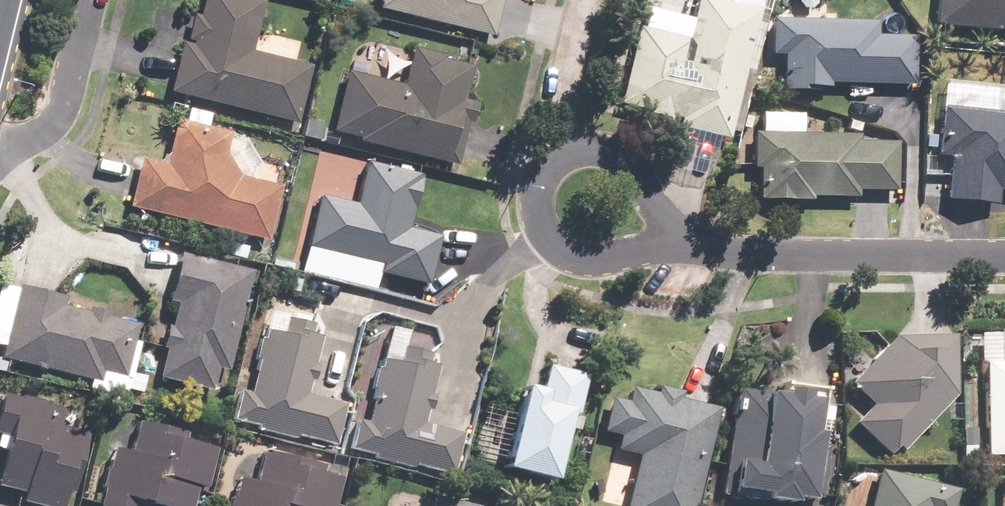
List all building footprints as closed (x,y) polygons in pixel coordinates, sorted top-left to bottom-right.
[(168,93),(295,124),(309,67),(250,53),(263,2),(256,0),(201,0),(197,18),(191,16),(186,39),(192,41),(191,46),(180,43),(168,93)] [(376,9),(491,37),(500,0),(378,0),(376,9)] [(759,10),(715,0),(699,0),(689,41),(638,29),(620,106),(679,120),(677,129),(729,141),(759,10)] [(934,23),(1004,30),(1004,0),(936,0),(934,23)] [(874,21),(770,19),(770,54),(781,54),(781,88),(829,89),(829,84),(913,86),(914,38),(874,37),(874,21)] [(346,73),(331,132),(359,139),(358,143),(456,167),(467,123),(470,123),(475,104),(462,101),(471,65),(410,50),(401,87),(346,73)] [(940,107),(936,154),(949,155),(945,199),(996,204),(998,189),(1004,190),(1004,102),(1004,113),(940,107)] [(139,159),(127,208),(266,241),(279,187),(237,177),(223,154),(227,136),(175,123),(165,165),(139,159)] [(857,135),(752,133),(751,168),(758,168),(757,199),(810,200),(810,195),(856,196),(856,190),(894,190),(895,143),(857,142),(857,135)] [(316,197),(305,246),(381,264),(378,273),(428,285),(439,236),(407,229),(419,177),(364,164),(354,206),(316,197)] [(226,371),(249,271),(179,256),(168,302),(174,303),(157,376),(209,388),(213,368),(226,371)] [(0,348),(0,358),(97,381),(100,371),(122,376),(135,323),(60,305),(62,297),(15,286),(0,348)] [(238,389),(231,418),(333,444),(344,402),(303,393),(317,336),(308,333),(310,325),(284,318),(280,333),(264,329),(248,391),(238,389)] [(983,361),(984,454),(1004,454),(1004,330),(997,330),(997,360),(983,361)] [(895,445),(901,449),(953,395),(951,337),(893,337),(849,383),(870,403),(853,420),(888,453),(895,445)] [(355,419),(348,447),(449,472),(459,432),(422,423),(436,365),(426,363),(428,354),(400,348),(398,359),(382,355),(365,422),(355,419)] [(540,389),(521,385),(502,465),(550,477),(566,411),(575,413),(584,375),(546,365),(540,389)] [(823,397),(735,385),(720,494),(808,505),(809,496),(818,498),(825,450),(816,449),(823,397)] [(716,407),(629,387),(626,401),(609,397),(601,432),(619,436),(615,451),(637,456),(626,505),(693,505),(716,407)] [(0,392),(0,434),(5,435),(0,456),(0,489),(21,494),(19,500),(42,505),(60,505),(63,491),(70,493),(86,428),(72,425),(76,411),(0,392)] [(111,447),(96,505),(138,505),(140,499),(166,505),(191,505),(196,484),(204,486),(213,448),(181,441),(183,433),(136,422),(128,451),(111,447)] [(259,449),(252,480),(236,476),(228,505),(332,505),(339,479),(321,474),(324,466),(259,449)] [(956,489),(877,470),(868,505),(952,505),(956,489)] [(429,495),(427,505),(474,505),(429,495)]
